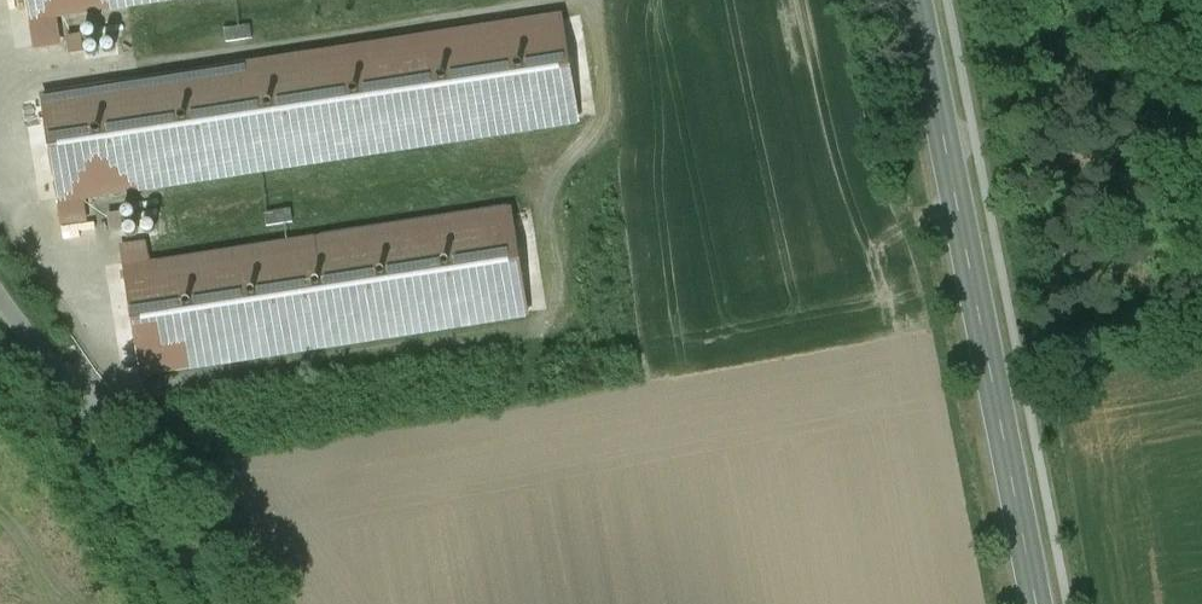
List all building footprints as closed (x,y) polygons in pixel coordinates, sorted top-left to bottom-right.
[(30,18),(55,14),(149,0),(28,0),(30,18)] [(55,14),(30,18),(35,46),(59,43),(55,14)] [(563,20),(44,100),(60,199),(83,196),(578,119),(563,20)] [(91,41),(96,38),(97,34),(96,30),(90,27),(85,30),(83,35),(86,40),(91,41)] [(82,37),(68,39),(70,54),(84,51),(82,37)] [(104,52),(107,54),(113,54),(116,49),(115,44),(109,41),(104,44),(103,48),(104,52)] [(87,53),(90,57),(95,57),(100,54),(100,48),(96,44),(90,44),(87,49),(87,53)] [(83,196),(60,199),(64,224),(86,220),(83,196)] [(123,217),(125,220),(131,222),(136,219),(136,213),(132,208),(126,209),(123,212),(123,217)] [(150,270),(127,273),(142,373),(528,314),(512,214),(150,270)] [(121,215),(108,217),(110,232),(124,230),(121,215)] [(148,235),(153,235),(157,231),(156,225),(152,222),(147,223),(144,226),(144,231),(148,235)] [(132,239),(137,236),(139,232),(137,227),(133,225),(128,226),(125,231),(127,236),(132,239)] [(123,249),(127,273),(150,270),(146,246),(123,249)]
